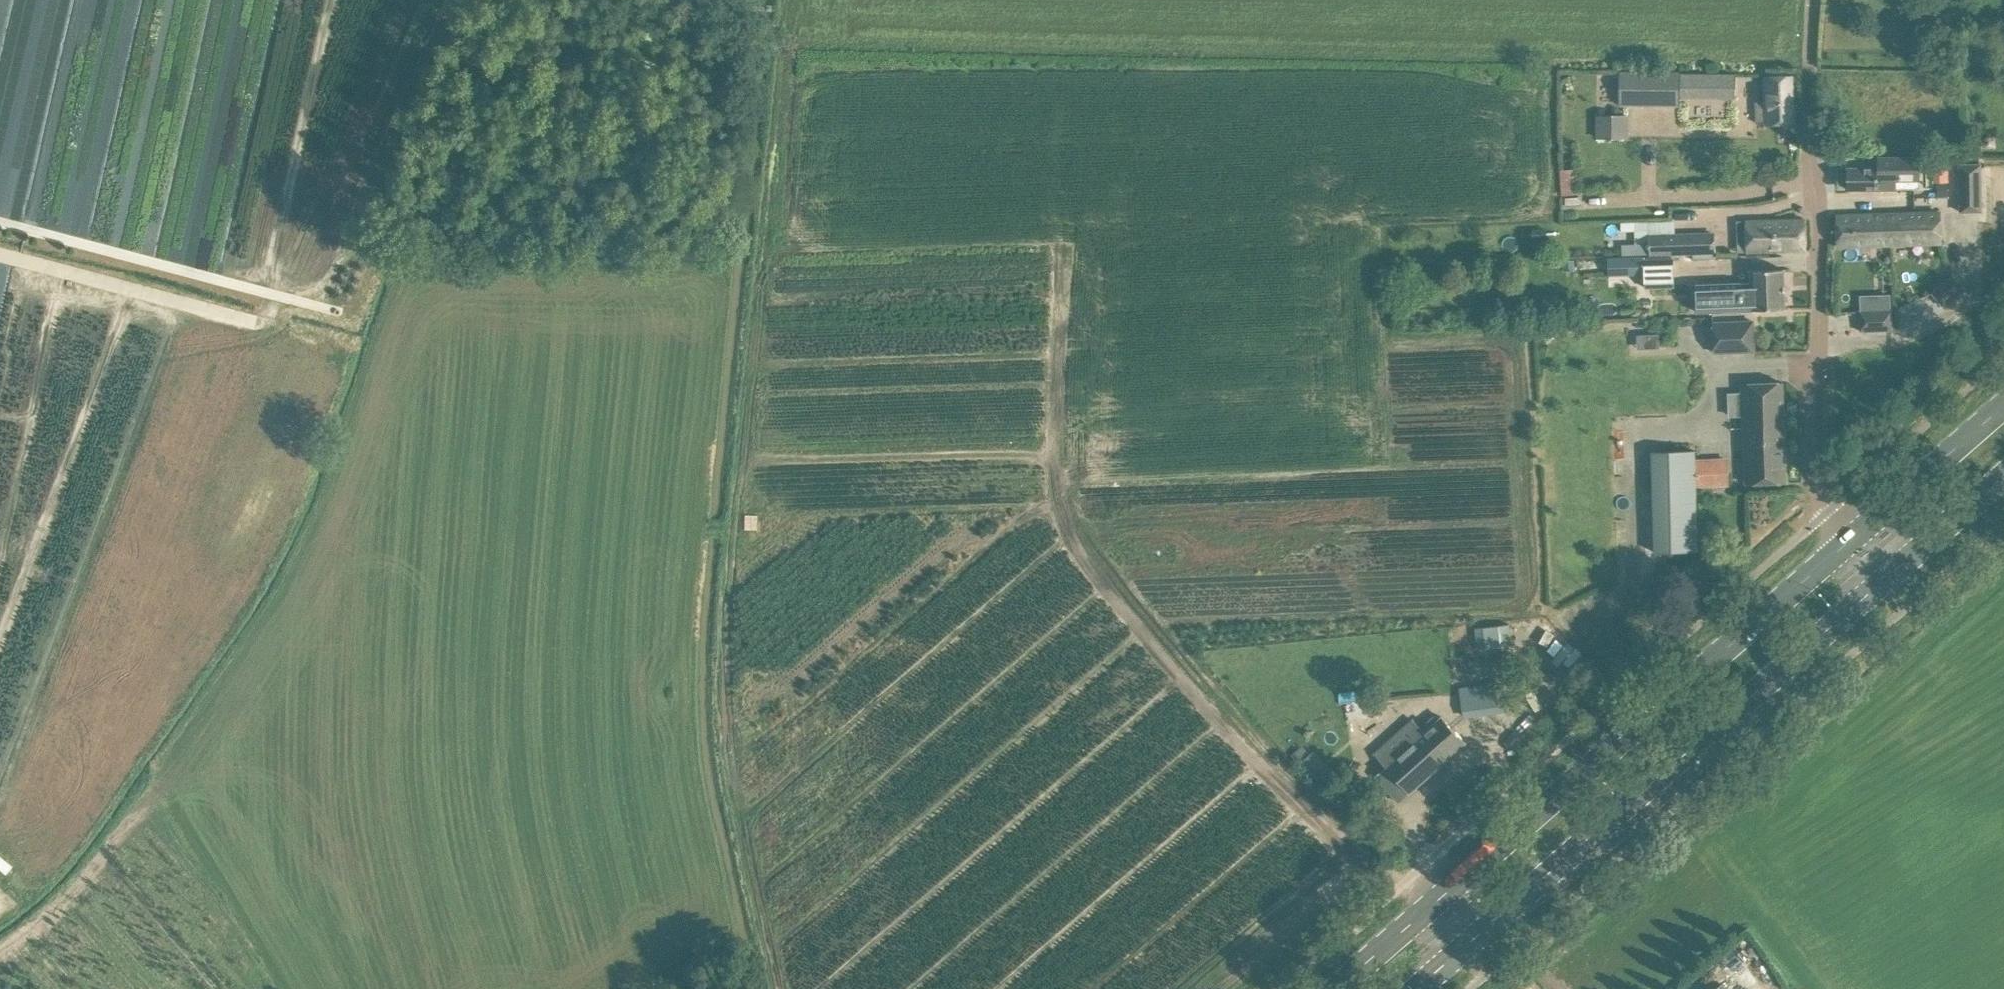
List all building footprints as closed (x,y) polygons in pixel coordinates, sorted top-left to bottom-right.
[(1619,71),(1618,105),(1681,106),(1681,95),(1717,95),(1717,88),(1736,88),(1737,69),(1716,69),(1716,71),(1619,71)] [(1765,76),(1766,100),(1757,100),(1757,122),(1767,122),(1767,123),(1795,122),(1793,75),(1765,76)] [(1627,138),(1627,114),(1597,114),(1597,138),(1627,138)] [(1879,167),(1848,167),(1848,189),(1896,188),(1896,179),(1920,179),(1919,157),(1879,157),(1879,167)] [(1980,164),(1960,164),(1960,212),(1981,212),(1981,203),(1980,164)] [(1938,175),(1938,188),(1949,188),(1948,175),(1938,175)] [(1940,212),(1857,215),(1837,215),(1838,245),(1858,245),(1941,242),(1940,212)] [(1746,219),(1747,251),(1807,250),(1806,219),(1746,219)] [(1671,235),(1649,235),(1650,243),(1650,253),(1693,252),(1714,251),(1715,251),(1715,233),(1671,235)] [(1644,260),(1645,287),(1674,286),(1673,259),(1644,260)] [(7,264),(0,262),(0,310),(9,278),(4,276),(7,264)] [(1696,286),(1701,285),(1702,310),(1697,310),(1697,311),(1742,310),(1742,309),(1752,308),(1752,309),(1785,308),(1784,268),(1751,270),(1752,282),(1696,284),(1696,286)] [(1933,293),(1944,306),(1964,289),(1953,276),(1933,293)] [(1860,310),(1861,330),(1893,329),(1892,309),(1860,310)] [(1489,310),(1489,322),(1497,322),(1497,310),(1489,310)] [(1713,323),(1714,351),(1757,349),(1756,321),(1713,323)] [(1642,333),(1643,346),(1664,345),(1664,332),(1642,333)] [(1744,441),(1746,441),(1747,483),(1787,481),(1783,382),(1742,383),(1743,392),(1730,393),(1730,414),(1743,414),(1744,441)] [(1704,548),(1702,484),(1734,484),(1734,454),(1703,455),(1703,447),(1657,448),(1659,549),(1704,548)] [(1500,686),(1461,691),(1464,715),(1504,709),(1500,686)] [(1376,775),(1398,801),(1409,791),(1409,792),(1466,742),(1443,716),(1425,732),(1414,718),(1375,753),(1386,766),(1376,775)] [(1346,775),(1341,790),(1351,794),(1356,779),(1346,775)]
